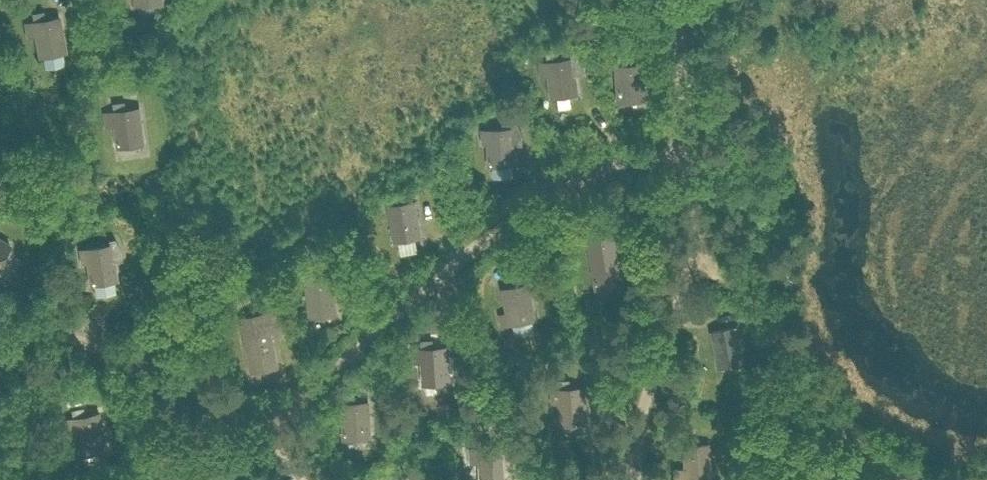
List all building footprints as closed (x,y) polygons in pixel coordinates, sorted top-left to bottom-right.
[(40,56),(65,50),(58,15),(33,20),(40,56)] [(552,96),(578,92),(573,57),(547,60),(552,96)] [(619,100),(645,98),(642,63),(616,64),(619,100)] [(118,146),(144,142),(139,107),(114,110),(118,146)] [(490,164),(515,163),(513,127),(487,128),(490,164)] [(395,240),(421,235),(414,200),(389,205),(395,240)] [(622,285),(620,270),(614,235),(589,239),(595,274),(597,289),(622,285)] [(0,238),(0,258),(9,244),(0,238)] [(90,283),(116,279),(110,243),(85,247),(90,283)] [(310,315),(336,312),(332,276),(306,280),(310,315)] [(510,323),(535,318),(528,282),(503,287),(510,323)] [(252,370),(277,365),(270,331),(281,329),(277,309),(241,316),(245,335),(252,370)] [(718,365),(742,360),(736,326),(712,331),(718,365)] [(423,383),(449,381),(447,345),(421,347),(423,383)] [(560,424),(586,422),(584,386),(558,388),(560,424)] [(344,438),(370,436),(368,400),(342,402),(344,438)] [(79,452),(105,447),(97,412),(72,417),(79,452)] [(709,443),(685,445),(686,467),(673,467),(674,479),(711,479),(709,443)] [(505,445),(479,447),(481,479),(507,479),(505,445)]
